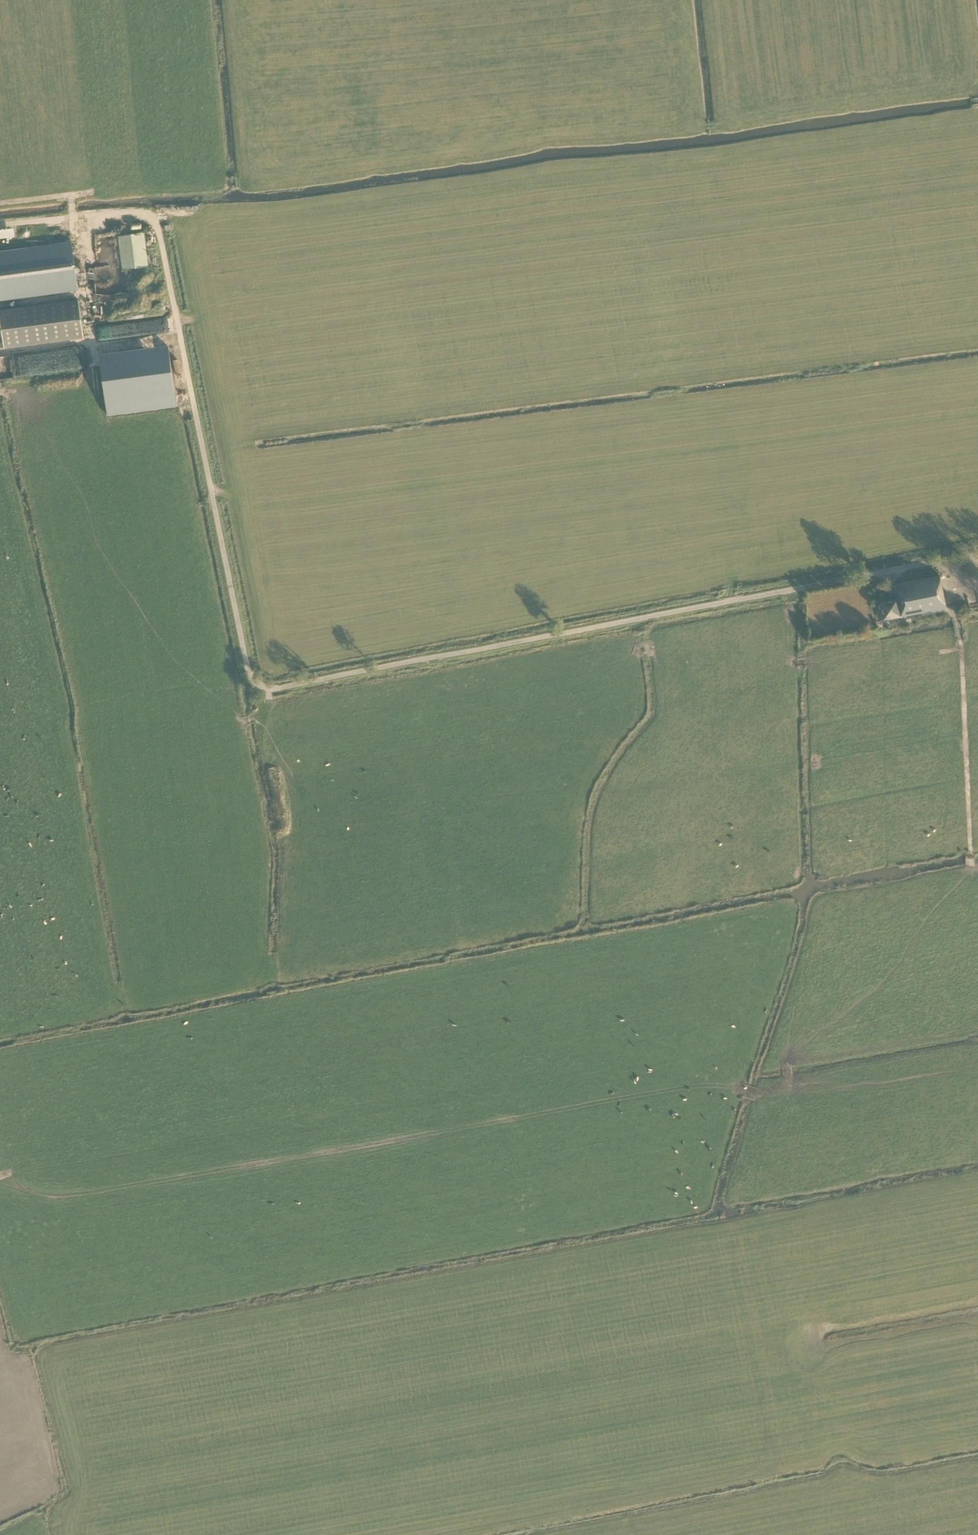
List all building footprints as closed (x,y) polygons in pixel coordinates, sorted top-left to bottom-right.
[(16,234),(16,226),(0,227),(0,235),(16,234)] [(148,266),(144,232),(118,235),(122,270),(148,266)] [(77,289),(77,287),(71,242),(0,251),(0,300),(77,289)] [(79,299),(0,309),(0,318),(4,347),(84,336),(79,299)] [(154,320),(103,329),(106,343),(156,335),(154,320)] [(945,610),(938,574),(894,582),(897,598),(879,601),(883,619),(901,616),(901,618),(945,610)]
